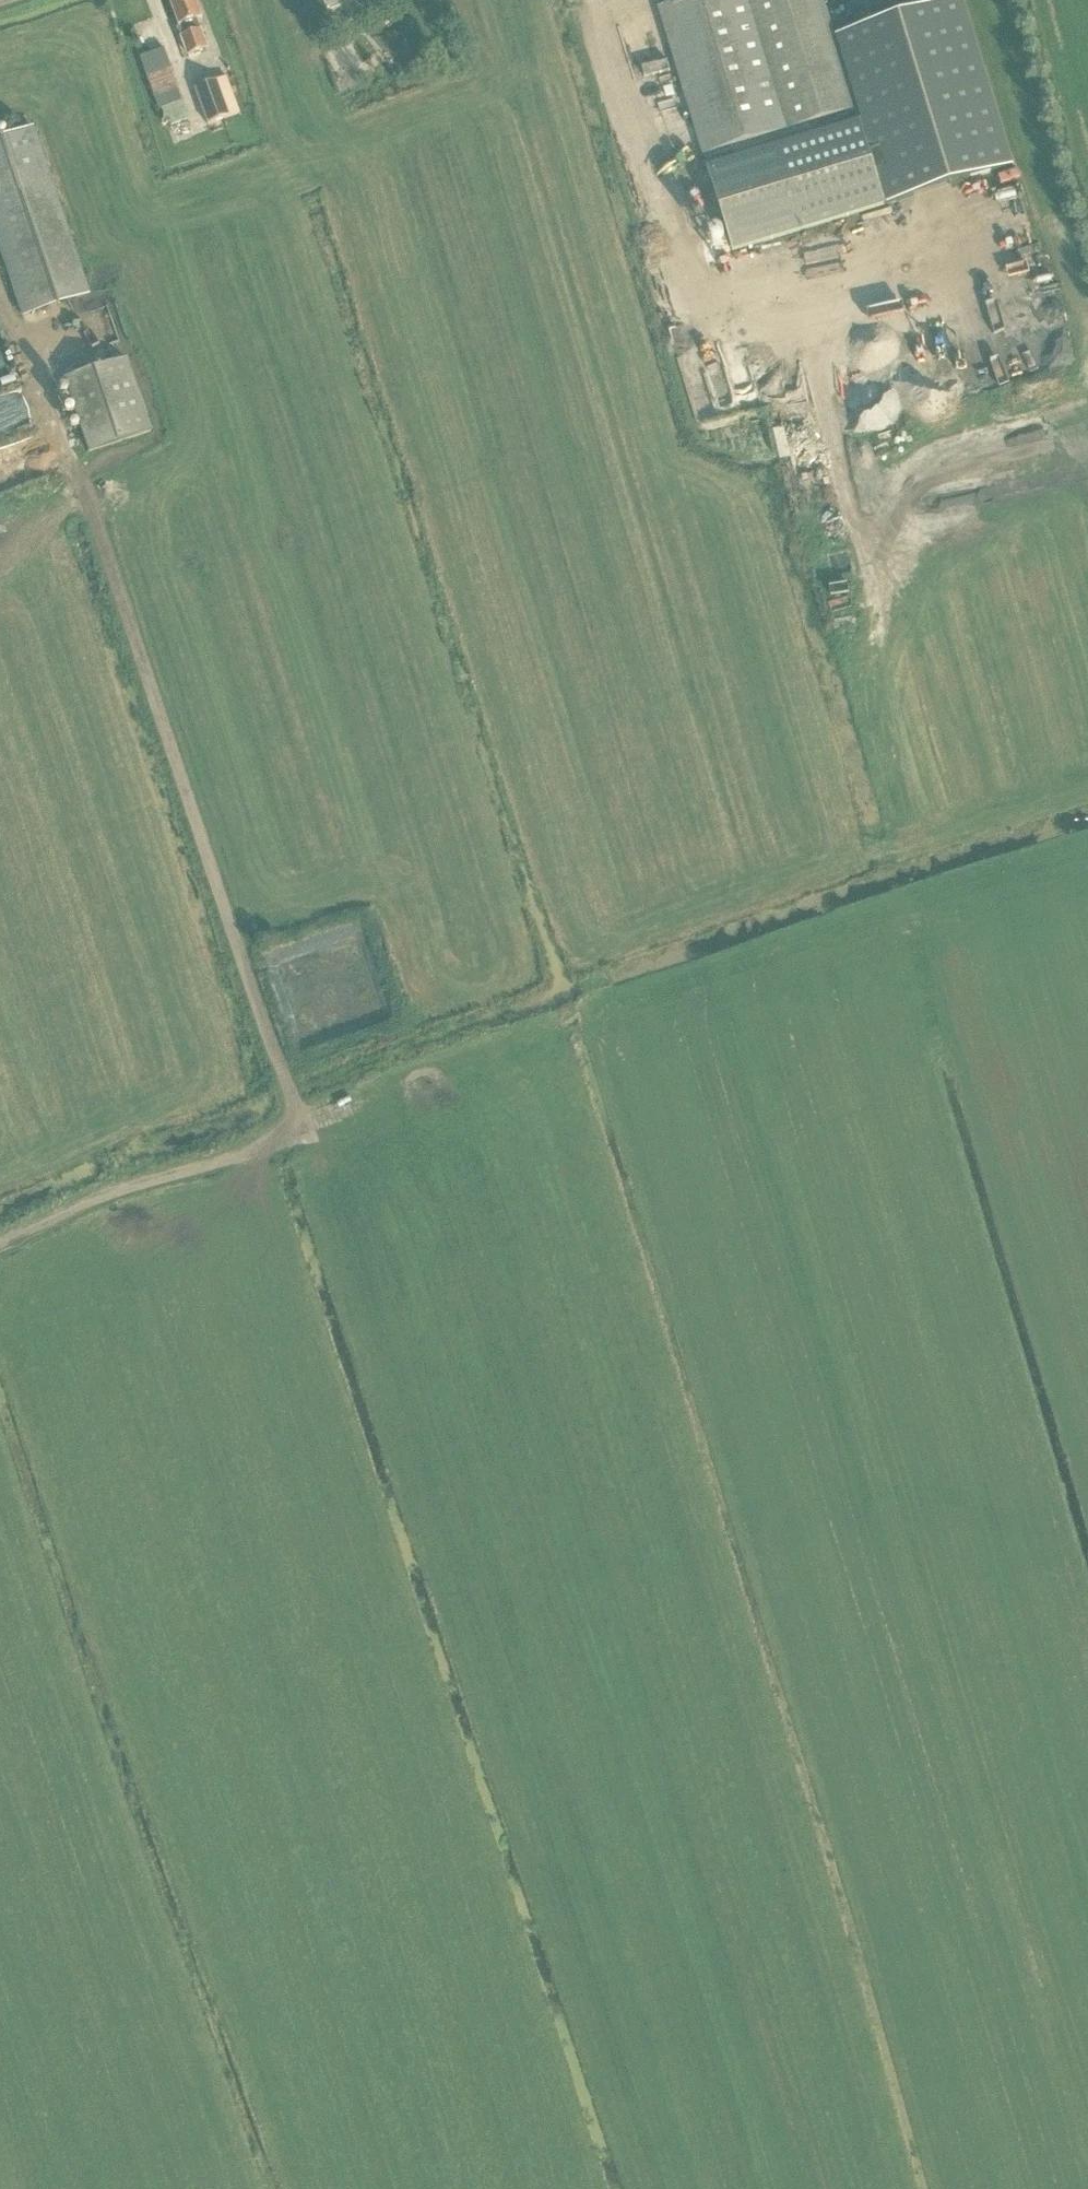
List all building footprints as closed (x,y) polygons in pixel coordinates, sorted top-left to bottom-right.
[(196,0),(171,0),(180,25),(182,31),(180,32),(181,36),(187,53),(206,46),(200,29),(201,29),(197,19),(202,17),(196,0)] [(327,8),(349,0),(324,0),(327,8)] [(823,0),(680,0),(658,7),(732,250),(884,203),(823,0)] [(184,101),(165,48),(142,56),(160,109),(184,101)] [(230,114),(218,80),(198,86),(210,121),(230,114)] [(32,126),(0,137),(0,136),(0,250),(22,315),(89,293),(32,126)] [(149,429),(125,356),(63,376),(87,450),(149,429)]
